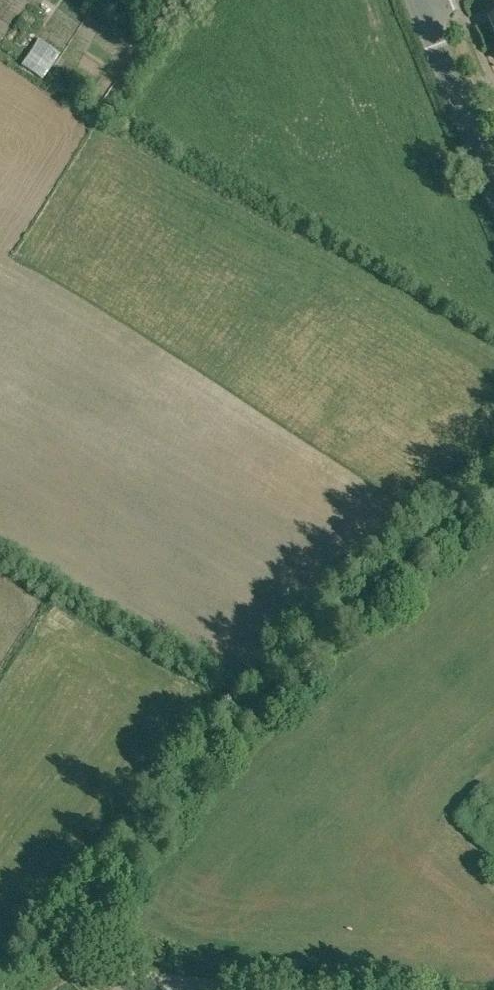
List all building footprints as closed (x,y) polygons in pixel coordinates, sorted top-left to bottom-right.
[(34,39),(18,66),(40,80),(56,53),(34,39)]
